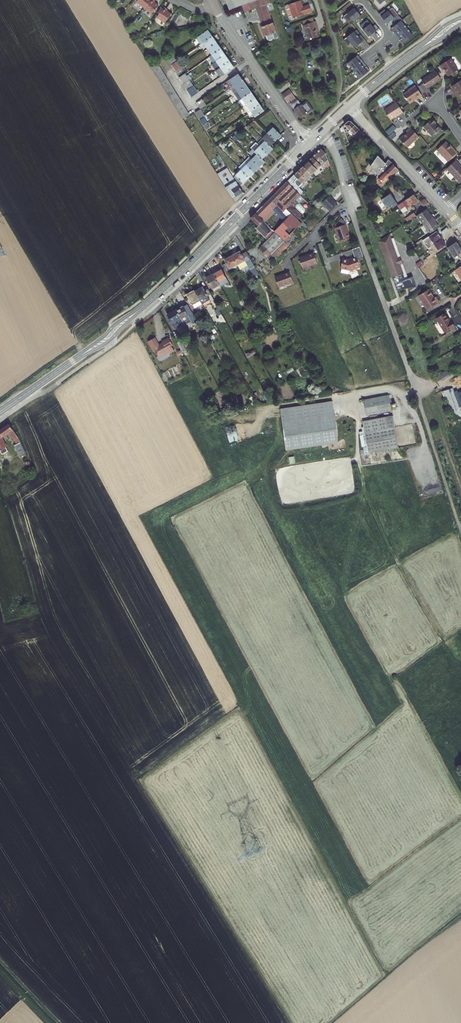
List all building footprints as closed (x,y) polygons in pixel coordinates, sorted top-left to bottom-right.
[(144,8),(151,0),(138,0),(136,2),(144,8)] [(144,8),(152,14),(158,6),(154,2),(155,1),(154,0),(151,0),(144,8)] [(229,9),(235,7),(233,0),(226,0),(229,9)] [(262,27),(265,36),(276,32),(273,23),(272,23),(266,4),(270,3),(269,0),(255,0),(248,3),(249,7),(253,9),(255,8),(262,27)] [(301,0),(289,4),(293,18),(312,12),(309,5),(303,6),(301,0)] [(167,9),(163,7),(157,17),(165,23),(171,14),(168,11),(167,11),(167,9)] [(393,7),(381,16),(387,24),(398,15),(393,7)] [(354,8),(343,17),(349,24),(360,15),(354,8)] [(367,20),(360,25),(369,37),(376,31),(367,20)] [(315,21),(303,25),(306,34),(307,34),(309,39),(319,36),(318,32),(319,32),(315,21)] [(391,29),(394,33),(400,29),(402,32),(407,28),(401,21),(391,29)] [(407,28),(402,32),(405,36),(400,40),(403,44),(413,36),(407,28)] [(196,38),(201,45),(212,36),(208,30),(196,38)] [(355,48),(362,42),(354,31),(344,40),(348,45),(351,42),(355,48)] [(217,42),(212,36),(201,45),(199,45),(204,52),(208,49),(217,42)] [(221,49),(217,42),(208,49),(212,55),(221,49)] [(225,55),(221,49),(212,55),(209,57),(213,63),(225,55)] [(173,54),(167,58),(171,64),(177,60),(173,54)] [(229,61),(225,55),(213,63),(218,69),(229,61)] [(361,59),(358,55),(348,63),(354,71),(359,67),(356,63),(361,59)] [(453,60),(452,58),(442,65),(445,69),(446,68),(447,70),(447,71),(450,76),(459,69),(456,64),(456,62),(455,60),(453,60)] [(177,61),(171,65),(175,71),(181,67),(177,61)] [(234,67),(229,61),(218,69),(222,76),(234,67)] [(370,70),(367,66),(362,70),(359,67),(354,71),(360,78),(370,70)] [(442,78),(436,70),(422,79),(424,82),(421,85),(425,91),(429,89),(429,88),(437,82),(442,78)] [(226,92),(228,90),(243,80),(238,74),(230,80),(227,82),(230,86),(225,90),(226,92)] [(247,86),(243,80),(228,90),(233,96),(235,94),(247,86)] [(452,86),(456,91),(457,90),(460,96),(460,80),(452,86)] [(424,94),(417,84),(410,88),(410,89),(405,93),(411,102),(415,99),(415,98),(417,97),(418,98),(424,94)] [(251,92),(247,86),(235,94),(239,100),(251,92)] [(189,91),(188,92),(192,97),(198,92),(196,90),(194,91),(192,87),(188,89),(189,91)] [(290,90),(282,95),(288,104),(290,103),(294,109),(301,118),(312,110),(306,103),(303,105),(302,104),(301,104),(298,101),(297,101),(290,90)] [(255,98),(251,92),(239,100),(244,107),(255,98)] [(260,105),(255,98),(244,107),(243,107),(247,113),(248,113),(260,105)] [(399,114),(403,112),(396,101),(384,109),(390,119),(397,115),(399,114)] [(264,111),(260,105),(248,113),(250,116),(253,114),(256,117),(264,111)] [(201,109),(195,112),(199,119),(205,115),(201,109)] [(206,117),(200,120),(203,125),(207,123),(209,122),(206,117)] [(349,143),(352,146),(365,133),(349,119),(345,124),(356,136),(349,143)] [(436,124),(432,120),(424,128),(433,138),(441,131),(435,125),(436,124)] [(419,135),(410,126),(405,131),(407,132),(404,134),(404,133),(400,138),(407,146),(419,135)] [(274,128),(268,133),(275,140),(281,135),(274,128)] [(268,133),(263,138),(270,145),(275,140),(268,133)] [(263,138),(257,144),(267,154),(273,148),(270,145),(263,138)] [(452,148),(447,142),(438,150),(449,161),(458,153),(453,147),(452,148)] [(252,149),(253,149),(262,159),(267,154),(257,144),(252,149)] [(312,174),(321,166),(321,165),(328,160),(326,153),(321,148),(303,165),(312,174)] [(253,149),(247,154),(259,167),(265,161),(262,159),(253,149)] [(247,154),(241,159),(254,172),(259,167),(247,154)] [(385,162),(378,155),(369,165),(377,172),(379,169),(380,168),(384,163),(385,162)] [(391,176),(398,168),(394,163),(389,158),(385,162),(384,163),(389,168),(386,171),(391,176)] [(236,165),(241,170),(249,177),(254,172),(241,159),(236,165)] [(456,161),(447,169),(460,183),(460,166),(456,161)] [(299,187),(302,183),(303,183),(312,174),(303,165),(287,182),(300,195),(303,192),(299,187)] [(227,166),(223,169),(226,175),(230,183),(235,180),(227,166)] [(381,171),(379,169),(377,172),(375,174),(372,177),(380,186),(391,176),(386,171),(383,173),(381,171)] [(243,183),(249,177),(241,170),(236,175),(243,183)] [(239,186),(243,183),(236,175),(234,177),(239,186)] [(287,182),(270,199),(283,212),(292,204),(296,199),(301,204),(305,200),(300,195),(287,182)] [(235,183),(230,186),(236,197),(239,195),(243,192),(239,186),(237,183),(236,184),(235,183)] [(327,208),(331,211),(338,204),(332,199),(333,198),(330,195),(321,203),(326,208),(327,208)] [(418,201),(414,195),(402,203),(404,207),(406,206),(407,208),(418,201)] [(270,199),(268,200),(286,219),(288,217),(283,212),(270,199)] [(268,200),(267,202),(275,211),(285,220),(286,219),(268,200)] [(260,208),(256,213),(265,222),(275,211),(267,202),(260,208)] [(419,214),(431,231),(433,230),(439,226),(436,221),(437,220),(432,212),(431,213),(428,208),(419,214)] [(274,231),(265,222),(256,213),(250,218),(258,226),(278,247),(284,241),(274,231)] [(285,220),(274,231),(284,241),(292,233),(299,226),(301,224),(291,214),(288,217),(286,219),(285,220)] [(301,229),(312,218),(310,215),(301,224),(299,226),(301,229)] [(334,229),(340,244),(352,240),(347,225),(341,217),(335,223),(337,228),(334,229)] [(278,247),(258,226),(256,227),(268,239),(262,245),(266,249),(263,251),(265,253),(267,251),(271,254),(278,247)] [(435,233),(423,240),(428,248),(435,243),(439,248),(445,244),(437,231),(435,233)] [(292,244),(297,239),(292,233),(284,241),(289,245),(291,243),(292,244)] [(393,246),(388,235),(379,241),(397,290),(416,287),(412,276),(405,279),(399,265),(397,258),(393,246)] [(274,261),(283,251),(289,245),(284,241),(278,247),(271,254),(269,256),(274,261)] [(458,264),(460,262),(460,248),(457,242),(448,248),(458,264)] [(397,258),(399,265),(402,264),(395,245),(393,246),(397,258)] [(237,265),(245,260),(246,263),(250,270),(255,267),(246,252),(242,254),(240,251),(232,255),(237,265)] [(314,253),(299,258),(303,269),(318,264),(314,253)] [(225,259),(226,263),(223,265),(228,273),(231,271),(230,269),(237,265),(232,255),(225,259)] [(349,259),(343,258),(341,270),(350,271),(361,268),(357,256),(349,259)] [(226,278),(222,269),(214,273),(219,282),(226,278)] [(290,272),(275,277),(279,288),(294,283),(290,272)] [(219,282),(214,273),(206,277),(212,288),(220,284),(219,282)] [(213,298),(207,287),(204,289),(203,287),(195,291),(202,304),(213,298)] [(433,294),(430,289),(420,295),(428,309),(440,301),(437,296),(434,298),(432,295),(433,294)] [(202,304),(195,291),(187,295),(188,297),(185,299),(188,304),(189,306),(193,304),(195,308),(202,304)] [(188,304),(183,306),(177,310),(185,325),(191,321),(188,315),(192,312),(189,306),(188,304)] [(181,318),(177,310),(167,315),(172,323),(181,318)] [(451,321),(446,312),(437,317),(446,332),(450,330),(455,327),(456,326),(453,320),(451,321)] [(155,338),(147,343),(153,352),(156,351),(160,357),(169,352),(170,354),(176,351),(169,338),(162,342),(163,343),(160,345),(155,338)] [(186,350),(181,341),(177,343),(182,352),(186,350)] [(457,400),(451,386),(441,391),(453,419),(460,416),(460,409),(457,400)] [(389,395),(374,398),(364,400),(367,415),(391,411),(389,395)] [(332,402),(279,409),(287,452),(339,444),(332,402)] [(399,447),(393,416),(363,421),(368,453),(399,447)] [(0,430),(0,452),(1,454),(7,451),(1,437),(9,432),(15,441),(17,444),(14,445),(20,457),(26,454),(18,437),(9,424),(0,430)] [(24,606),(25,612),(30,611),(30,613),(35,611),(35,609),(37,609),(36,603),(24,606)]
